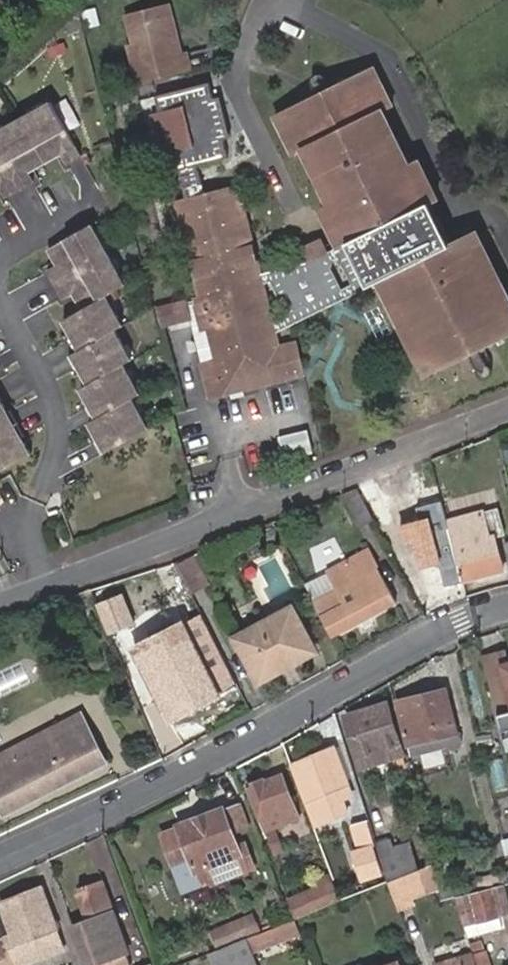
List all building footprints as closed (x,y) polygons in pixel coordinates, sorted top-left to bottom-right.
[(127,49),(135,83),(186,70),(181,53),(175,55),(163,7),(124,17),(131,48),(127,49)] [(370,71),(363,74),(382,112),(389,109),(370,71)] [(213,361),(221,395),(298,375),(290,346),(274,350),(270,334),(346,299),(377,285),(384,281),(428,373),(467,354),(473,367),(486,360),(480,349),(507,334),(464,239),(446,248),(432,218),(423,222),(416,209),(426,204),(407,166),(397,171),(371,117),(382,112),(363,74),(323,92),(316,96),(278,114),(297,155),(307,150),(332,203),(322,207),(341,247),(332,251),(321,256),(303,265),(255,276),(231,187),(197,196),(179,200),(172,202),(197,300),(151,311),(155,328),(186,320),(198,365),(213,361)] [(179,200),(197,196),(190,167),(220,159),(215,140),(223,138),(212,98),(204,100),(200,84),(147,99),(151,115),(143,117),(154,157),(162,155),(167,173),(172,172),(179,200)] [(313,89),(316,96),(323,92),(320,86),(313,89)] [(83,158),(52,102),(0,130),(0,191),(1,190),(6,200),(35,184),(30,174),(63,157),(68,166),(83,158)] [(397,171),(407,166),(382,112),(371,117),(397,171)] [(288,159),(297,155),(278,114),(269,118),(288,159)] [(297,155),(322,207),(332,203),(307,150),(297,155)] [(426,204),(433,201),(414,163),(407,166),(426,204)] [(432,218),(426,204),(416,209),(423,222),(432,218)] [(313,212),(332,251),(341,247),(322,207),(313,212)] [(108,299),(128,287),(94,225),(47,250),(56,267),(47,272),(63,301),(73,295),(82,312),(63,323),(80,353),(72,357),(88,387),(80,391),(97,421),(89,426),(106,456),(151,431),(135,402),(143,397),(126,367),(134,363),(117,332),(124,328),(108,299)] [(471,235),(464,239),(507,334),(507,314),(471,235)] [(298,254),(303,265),(321,256),(315,244),(298,254)] [(419,376),(428,373),(384,281),(377,285),(419,376)] [(221,395),(213,361),(198,365),(206,399),(221,395)] [(34,456),(0,395),(0,475),(34,456)] [(357,488),(342,494),(358,524),(374,518),(357,488)] [(497,507),(483,510),(491,536),(495,535),(504,533),(497,507)] [(505,569),(495,535),(491,536),(483,510),(463,517),(449,521),(456,546),(466,580),(505,569)] [(304,581),(314,600),(333,636),(361,621),(370,615),(397,601),(368,548),(304,581)] [(124,598),(109,604),(121,631),(136,625),(124,598)] [(297,654),(314,646),(292,607),(237,637),(261,681),(300,660),(297,654)] [(370,615),(361,621),(364,627),(374,622),(370,615)] [(201,616),(137,647),(173,720),(237,688),(201,616)] [(316,651),(314,646),(297,654),(300,660),(316,651)] [(482,657),(495,708),(507,705),(507,675),(506,667),(507,666),(507,664),(505,651),(482,657)] [(459,734),(459,732),(450,691),(400,702),(410,745),(459,734)] [(361,766),(372,763),(370,753),(381,750),(383,759),(401,754),(389,706),(348,718),(361,766)] [(107,763),(85,724),(0,769),(0,803),(5,814),(107,763)] [(461,732),(459,732),(459,734),(410,745),(412,756),(448,749),(450,751),(452,753),(454,754),(457,754),(461,755),(465,754),(467,751),(469,748),(470,745),(469,741),(468,737),(466,735),(463,734),(461,732)] [(357,778),(347,745),(335,749),(346,782),(357,778)] [(346,782),(335,749),(297,764),(318,823),(326,820),(322,806),(351,795),(346,782)] [(370,753),(372,763),(383,759),(381,750),(370,753)] [(269,813),(294,804),(284,777),(268,783),(267,781),(249,788),(265,830),(274,826),(269,813)] [(159,830),(177,880),(194,873),(198,883),(199,887),(210,883),(211,887),(251,872),(236,831),(251,826),(241,797),(175,822),(176,824),(159,830)] [(360,850),(378,844),(370,821),(353,825),(360,850)] [(378,844),(390,883),(406,876),(408,876),(404,862),(399,847),(394,849),(391,840),(378,844)] [(364,858),(370,877),(385,874),(379,854),(364,858)] [(404,862),(408,876),(433,866),(430,854),(404,862)] [(198,883),(194,873),(177,880),(181,890),(198,883)] [(289,900),(296,920),(340,903),(331,876),(318,882),(320,888),(289,900)] [(406,876),(390,883),(399,909),(416,903),(406,876)] [(75,930),(89,964),(132,964),(113,915),(103,886),(93,890),(91,885),(80,889),(87,910),(93,908),(97,921),(92,923),(75,930)] [(5,942),(14,964),(31,964),(66,952),(61,939),(42,889),(3,904),(14,934),(16,937),(5,942)] [(464,925),(496,915),(506,912),(500,889),(456,901),(464,925)] [(87,910),(92,923),(97,921),(93,908),(87,910)] [(219,951),(225,949),(249,939),(258,935),(262,933),(253,913),(211,930),(219,951)] [(500,930),(496,915),(464,925),(468,940),(500,930)] [(296,920),(274,929),(262,933),(258,935),(263,949),(301,934),(296,920)] [(5,942),(3,939),(0,940),(0,964),(14,964),(5,942)] [(209,955),(213,964),(258,964),(249,939),(225,949),(219,951),(209,955)] [(481,940),(468,945),(471,954),(472,958),(485,953),(481,940)] [(485,953),(472,958),(474,964),(489,964),(485,953)] [(471,954),(437,964),(474,964),(472,958),(471,954)]
